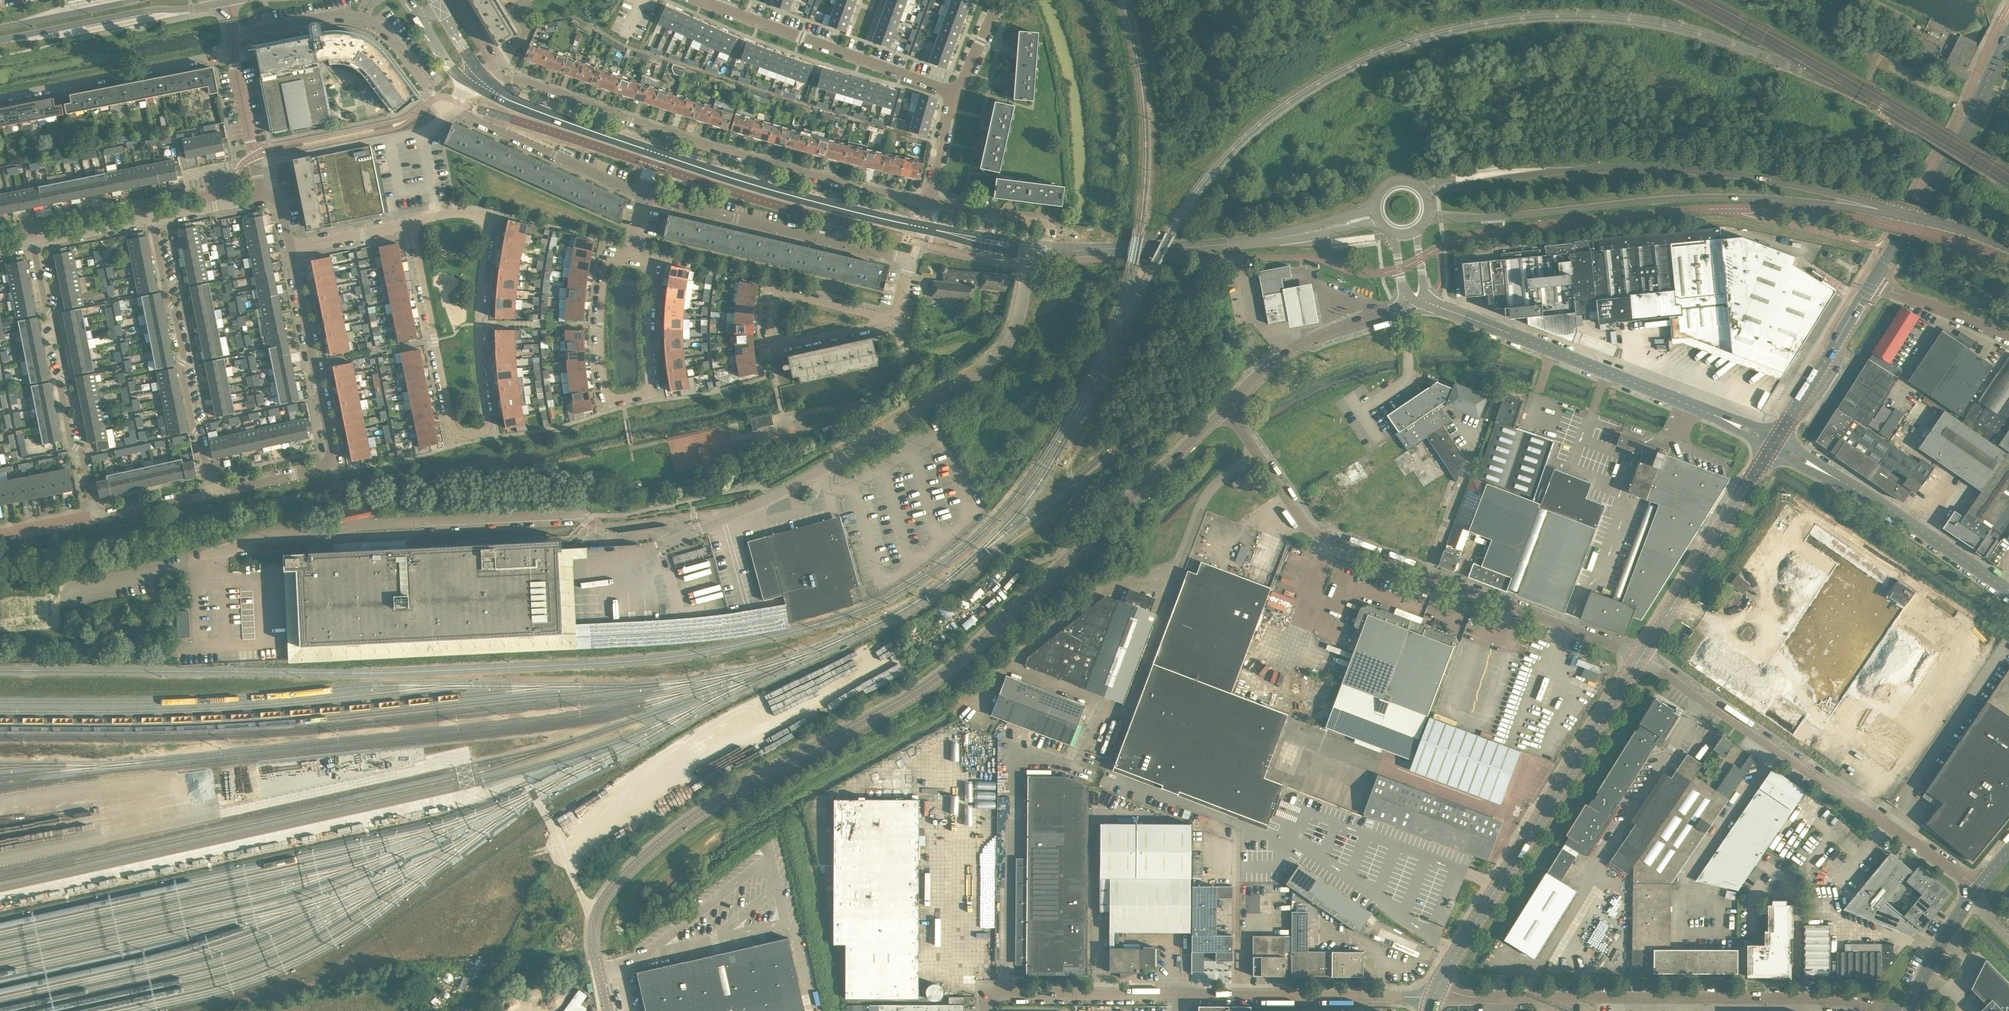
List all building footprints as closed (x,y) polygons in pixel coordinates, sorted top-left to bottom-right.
[(471,3),(497,46),(504,42),(520,32),(501,0),(469,0),(471,3)] [(787,0),(773,0),(771,5),(788,12),(792,2),(787,0)] [(843,0),(836,0),(833,7),(851,13),(854,4),(843,0)] [(906,2),(899,0),(887,0),(885,5),(903,11),(906,2)] [(947,7),(965,14),(968,5),(955,0),(950,0),(947,7)] [(885,5),(882,14),(899,20),(903,11),(885,5)] [(658,24),(667,28),(675,11),(665,7),(658,24)] [(830,16),(848,22),(851,13),(833,7),(830,16)] [(962,23),(965,14),(947,7),(944,16),(962,23)] [(667,28),(676,32),(683,15),(675,11),(667,28)] [(878,23),(896,29),(899,20),(882,14),(878,23)] [(684,36),(692,19),(683,15),(676,32),(684,36)] [(826,26),(844,32),(848,22),(830,16),(826,26)] [(962,23),(944,16),(941,25),(958,32),(962,23)] [(684,36),(693,40),(701,23),(692,19),(684,36)] [(710,27),(701,23),(693,40),(702,44),(710,27)] [(896,29),(878,23),(875,32),(893,38),(896,29)] [(312,29),(313,34),(251,47),(252,50),(249,50),(249,51),(256,50),(272,132),(272,133),(331,121),(331,120),(330,120),(322,80),(318,62),(328,60),(329,61),(330,65),(333,64),(336,64),(339,64),(343,65),(346,65),(349,66),(350,67),(353,68),(355,69),(356,70),(357,71),(360,73),(362,75),(364,77),(391,112),(394,110),(415,95),(419,100),(418,97),(420,95),(391,57),(389,55),(387,52),(385,50),(383,48),(381,46),(378,45),(376,43),(373,41),(370,39),(367,38),(365,36),(362,35),(359,34),(355,33),(352,32),(349,32),(346,31),(343,31),(339,31),(335,31),(333,31),(329,31),(326,32),(324,32),(319,33),(318,28),(318,27),(318,26),(317,26),(316,26),(316,25),(315,25),(314,26),(313,26),(313,27),(312,27),(312,28),(312,29)] [(955,41),(958,32),(941,25),(937,34),(955,41)] [(710,27),(702,44),(711,48),(718,31),(710,27)] [(719,51),(727,34),(718,31),(711,48),(719,51)] [(875,32),(872,42),(889,49),(893,38),(875,32)] [(1019,32),(1017,49),(1035,50),(1037,33),(1019,32)] [(727,34),(719,51),(729,56),(737,39),(727,34)] [(934,43),(952,50),(955,41),(937,34),(934,43)] [(1959,37),(1948,60),(1959,65),(1970,42),(1959,37)] [(749,64),(756,46),(746,42),(739,60),(749,64)] [(530,43),(524,58),(542,66),(548,51),(545,49),(530,43)] [(952,50),(934,43),(931,52),(948,59),(952,50)] [(1914,71),(1919,63),(1883,43),(1878,51),(1914,71)] [(756,46),(749,64),(758,67),(765,49),(756,46)] [(774,53),(765,49),(758,67),(767,70),(774,53)] [(1017,49),(1016,65),(1034,67),(1035,50),(1017,49)] [(548,51),(542,66),(554,71),(560,73),(566,57),(555,53),(548,51)] [(927,62),(945,69),(948,59),(931,52),(927,62)] [(776,73),(783,56),(774,53),(767,70),(776,73)] [(776,73),(785,77),(792,59),(783,56),(776,73)] [(566,57),(560,73),(579,80),(585,64),(576,61),(566,57)] [(785,77),(794,80),(801,62),(792,59),(785,77)] [(811,66),(801,62),(794,80),(804,84),(811,66)] [(593,67),(585,64),(579,80),(597,86),(603,71),(604,68),(594,64),(593,67)] [(1016,65),(1015,82),(1033,83),(1034,67),(1016,65)] [(213,68),(177,75),(180,91),(209,86),(210,93),(217,92),(213,68)] [(830,72),(819,69),(814,87),(825,90),(830,72)] [(603,71),(597,86),(616,93),(621,77),(618,76),(603,71)] [(834,93),(839,75),(830,72),(825,90),(834,93)] [(145,98),(180,91),(177,75),(142,82),(145,98)] [(843,95),(848,78),(839,75),(834,93),(843,95)] [(621,77),(616,93),(634,100),(640,82),(631,79),(630,80),(621,77)] [(843,95),(852,98),(857,80),(848,78),(843,95)] [(867,83),(857,80),(852,98),(861,101),(867,83)] [(134,100),(145,98),(142,82),(106,89),(109,105),(127,101),(129,108),(136,107),(134,100)] [(640,82),(634,100),(653,106),(658,90),(648,87),(649,85),(640,82)] [(1033,83),(1015,82),(1014,99),(1032,100),(1033,83)] [(876,85),(867,83),(861,101),(871,103),(876,85)] [(876,85),(871,103),(880,106),(885,88),(876,85)] [(658,90),(653,106),(671,112),(676,96),(667,93),(667,91),(658,88),(658,90)] [(880,106),(889,109),(895,91),(885,88),(880,106)] [(106,89),(71,95),(72,103),(65,105),(67,113),(72,120),(83,118),(86,114),(85,110),(109,105),(106,89)] [(916,104),(934,109),(937,99),(919,94),(916,104)] [(695,102),(695,101),(677,95),(676,96),(671,112),(689,118),(695,102)] [(55,107),(53,99),(17,106),(21,122),(32,120),(33,126),(57,121),(56,115),(63,114),(61,105),(55,107)] [(695,102),(689,118),(708,124),(713,108),(703,105),(695,102)] [(713,108),(708,124),(716,127),(726,130),(734,106),(725,103),(722,111),(713,108)] [(994,103),(991,119),(1009,123),(1012,107),(994,103)] [(916,104),(913,113),(931,118),(934,109),(916,104)] [(17,106),(0,109),(0,126),(3,126),(3,128),(5,134),(14,132),(12,124),(21,122),(17,106)] [(929,127),(931,118),(913,113),(911,122),(929,127)] [(734,115),(729,131),(748,137),(753,120),(734,115)] [(991,119),(987,135),(1005,139),(1009,123),(991,119)] [(753,120),(748,137),(767,142),(772,126),(759,122),(753,120)] [(929,127),(911,122),(908,132),(926,137),(929,127)] [(60,135),(62,146),(65,146),(66,147),(72,146),(68,124),(61,125),(63,135),(60,135)] [(445,143),(460,150),(469,130),(454,124),(453,125),(453,126),(452,127),(452,128),(445,143)] [(772,126),(767,142),(785,147),(790,131),(777,127),(772,126)] [(460,150),(474,156),(483,137),(469,130),(460,150)] [(790,131),(785,147),(804,153),(809,136),(804,135),(790,131)] [(220,132),(211,134),(215,153),(224,151),(224,148),(229,147),(226,137),(222,138),(220,132)] [(211,134),(201,136),(205,155),(215,153),(211,134)] [(987,135),(984,151),(1001,155),(1005,139),(987,135)] [(161,145),(171,143),(170,136),(160,139),(161,145)] [(201,136),(192,138),(196,157),(205,155),(201,136)] [(809,136),(804,153),(812,155),(823,158),(828,141),(829,139),(818,136),(817,138),(809,136)] [(474,156),(488,162),(497,143),(483,137),(474,156)] [(184,146),(179,147),(181,157),(186,156),(186,159),(196,157),(192,138),(183,140),(184,146)] [(828,141),(823,158),(835,161),(843,163),(847,146),(829,142),(828,141)] [(847,146),(843,163),(862,167),(866,151),(867,146),(849,141),(847,146)] [(488,162),(502,169),(511,149),(497,143),(488,162)] [(295,161),(308,228),(384,213),(371,145),(295,161)] [(502,169),(517,175),(525,156),(511,149),(502,169)] [(866,151),(862,167),(881,172),(885,155),(874,153),(866,151)] [(1001,155),(984,151),(980,168),(998,172),(1001,155)] [(885,155),(881,172),(900,176),(904,159),(892,157),(885,155)] [(517,175),(531,181),(540,162),(525,156),(517,175)] [(919,180),(923,163),(904,159),(900,176),(919,180)] [(174,160),(165,162),(168,181),(178,179),(177,176),(182,175),(180,165),(175,166),(174,160)] [(159,183),(168,181),(165,162),(155,164),(159,183)] [(531,181),(545,188),(554,168),(540,162),(531,181)] [(155,164),(145,165),(149,185),(159,183),(155,164)] [(140,187),(149,185),(145,165),(136,167),(140,187)] [(136,167),(127,169),(130,188),(140,187),(136,167)] [(545,188),(559,194),(568,175),(554,168),(545,188)] [(121,190),(130,188),(127,169),(117,171),(121,190)] [(117,171),(105,173),(109,193),(111,192),(121,190),(117,171)] [(105,173),(95,175),(99,195),(109,193),(105,173)] [(90,196),(99,195),(95,175),(86,177),(90,196)] [(559,194),(573,201),(582,181),(568,175),(559,194)] [(86,177),(76,179),(80,198),(90,196),(86,177)] [(71,200),(80,198),(76,179),(67,181),(71,200)] [(994,197),(1008,199),(1010,199),(1013,181),(996,179),(994,197)] [(67,181),(58,183),(62,202),(71,200),(67,181)] [(573,201),(588,207),(596,187),(582,181),(573,201)] [(1013,181),(1010,199),(1027,201),(1029,183),(1013,181)] [(52,204),(62,202),(58,183),(48,185),(52,204)] [(1029,183),(1027,201),(1043,203),(1045,185),(1029,183)] [(48,185),(38,187),(42,206),(52,204),(48,185)] [(1045,185),(1043,203),(1060,206),(1062,188),(1045,185)] [(31,208),(42,206),(38,187),(27,189),(31,208)] [(588,207),(602,213),(611,194),(596,187),(588,207)] [(27,189),(17,191),(21,210),(31,208),(27,189)] [(11,212),(21,210),(17,191),(8,193),(11,212)] [(0,194),(0,204),(2,214),(11,212),(8,193),(0,194)] [(611,194),(602,213),(616,220),(623,204),(624,204),(624,203),(624,202),(625,200),(611,194)] [(244,220),(246,229),(264,225),(262,216),(259,216),(258,212),(249,214),(250,218),(244,220)] [(664,237),(680,241),(685,220),(669,216),(668,218),(667,220),(668,220),(664,237)] [(507,230),(525,234),(526,231),(527,225),(509,220),(508,225),(507,230)] [(701,224),(685,220),(680,241),(697,244),(701,224)] [(190,227),(190,224),(190,222),(179,225),(180,229),(178,230),(180,239),(199,235),(197,226),(190,227)] [(697,244),(713,248),(718,227),(701,224),(697,244)] [(246,229),(247,238),(266,235),(264,225),(246,229)] [(734,231),(718,227),(713,248),(729,252),(734,231)] [(1482,261),(1463,263),(1467,297),(1493,294),(1495,309),(1495,308),(1506,307),(1507,317),(1512,316),(1512,318),(1519,318),(1528,317),(1529,325),(1574,342),(1574,341),(1578,331),(1576,313),(1577,313),(1584,312),(1585,320),(1590,320),(1589,311),(1597,311),(1596,298),(1597,297),(1599,324),(1620,322),(1672,316),(1674,339),(1690,337),(1695,343),(1699,340),(1704,346),(1708,343),(1713,350),(1717,346),(1723,354),(1727,351),(1732,357),(1736,354),(1741,360),(1745,358),(1750,364),(1755,360),(1761,368),(1765,365),(1770,371),(1774,368),(1779,375),(1782,372),(1783,372),(1784,373),(1785,373),(1836,291),(1794,264),(1796,260),(1797,257),(1744,237),(1723,239),(1722,238),(1721,227),(1655,234),(1655,232),(1600,238),(1600,242),(1601,250),(1591,251),(1591,250),(1590,241),(1545,245),(1546,249),(1501,253),(1502,260),(1482,262),(1482,261)] [(525,234),(507,230),(505,240),(523,243),(525,234)] [(729,252),(746,256),(750,235),(734,231),(729,252)] [(133,238),(128,239),(130,249),(149,245),(147,236),(145,236),(144,232),(132,234),(133,238)] [(180,239),(182,248),(200,244),(199,235),(180,239)] [(247,238),(249,248),(268,244),(266,235),(247,238)] [(767,239),(750,235),(746,256),(762,260),(767,239)] [(574,247),(591,251),(594,241),(576,237),(575,244),(574,247)] [(762,260),(778,264),(783,243),(767,239),(762,260)] [(523,243),(505,240),(504,243),(503,249),(521,253),(522,246),(523,243)] [(381,257),(399,253),(397,243),(379,247),(381,257)] [(800,247),(783,243),(778,264),(795,267),(800,247)] [(182,248),(183,257),(202,253),(200,244),(182,248)] [(249,248),(251,257),(270,253),(268,244),(249,248)] [(151,254),(149,245),(130,249),(132,258),(151,254)] [(54,255),(55,264),(74,260),(72,251),(68,252),(67,247),(54,250),(55,254),(54,255)] [(589,261),(591,251),(574,247),(573,251),(572,257),(589,261)] [(816,251),(800,247),(795,267),(811,271),(816,251)] [(521,253),(503,249),(501,259),(520,262),(520,259),(521,253)] [(811,271),(827,275),(832,254),(816,251),(811,271)] [(208,252),(202,253),(183,257),(185,266),(204,262),(210,261),(208,252)] [(251,257),(253,266),(271,263),(270,253),(251,257)] [(381,257),(383,266),(401,262),(399,253),(381,257)] [(1862,253),(1857,261),(1863,265),(1864,263),(1868,257),(1863,254),(1862,253)] [(151,254),(132,258),(133,267),(152,263),(151,254)] [(849,258),(832,254),(827,275),(844,279),(849,258)] [(7,264),(8,273),(27,270),(25,260),(24,261),(23,256),(11,258),(12,263),(7,264)] [(312,260),(314,270),(332,266),(330,257),(312,260)] [(589,265),(589,261),(572,257),(570,268),(588,271),(589,265)] [(844,279),(860,283),(865,262),(849,258),(844,279)] [(520,262),(501,259),(500,269),(518,271),(520,262)] [(76,269),(74,260),(55,264),(57,273),(76,269)] [(185,266),(187,275),(206,271),(204,262),(185,266)] [(403,272),(401,262),(383,266),(385,275),(403,272)] [(881,266),(865,262),(860,283),(876,287),(880,270),(881,270),(881,268),(881,266)] [(154,272),(152,263),(133,267),(135,276),(154,272)] [(253,266),(255,276),(273,272),(271,263),(253,266)] [(546,264),(544,275),(551,276),(552,265),(546,264)] [(946,265),(942,265),(940,267),(939,271),(941,274),(943,274),(943,275),(942,282),(933,281),(931,297),(972,301),(974,288),(975,286),(980,286),(980,288),(1004,290),(1005,291),(1007,275),(1006,275),(1002,274),(948,269),(948,268),(946,265)] [(1288,319),(1284,297),(1281,279),(1290,277),(1289,268),(1288,265),(1258,271),(1258,273),(1268,323),(1288,319)] [(314,270),(316,280),(334,276),(332,266),(314,270)] [(672,266),(670,277),(687,280),(688,277),(689,270),(672,266)] [(586,279),(588,271),(570,268),(569,271),(568,278),(586,281),(586,279)] [(57,273),(59,282),(78,278),(76,269),(57,273)] [(518,271),(500,269),(498,279),(517,281),(518,271)] [(713,276),(714,271),(709,269),(707,275),(706,274),(704,283),(711,285),(713,276)] [(29,278),(27,270),(8,273),(10,282),(29,278)] [(189,284),(205,281),(208,281),(206,271),(187,275),(189,284)] [(359,281),(357,271),(351,272),(347,273),(348,277),(352,276),(353,282),(359,281)] [(154,272),(135,276),(137,285),(156,281),(154,272)] [(273,272),(255,276),(257,285),(257,288),(276,284),(275,282),(273,272)] [(385,275),(387,285),(405,281),(403,272),(385,275)] [(316,280),(318,289),(336,285),(334,276),(316,280)] [(686,283),(687,280),(670,277),(668,287),(685,290),(686,283)] [(10,282),(12,291),(31,287),(29,278),(10,282)] [(78,278),(59,282),(62,295),(81,292),(78,278)] [(585,290),(586,281),(568,278),(568,285),(567,289),(585,290)] [(370,288),(368,279),(362,280),(364,290),(370,288)] [(517,281),(498,279),(497,288),(516,290),(517,281)] [(158,291),(156,281),(137,285),(139,294),(158,291)] [(407,290),(405,281),(387,285),(389,294),(407,290)] [(739,285),(737,292),(755,295),(757,285),(739,281),(739,285)] [(189,287),(191,296),(210,292),(208,283),(189,287)] [(895,285),(885,283),(884,288),(893,291),(895,285)] [(276,284),(257,288),(259,298),(278,294),(276,284)] [(318,289),(320,298),(338,295),(336,285),(318,289)] [(33,296),(31,287),(12,291),(14,300),(33,296)] [(684,296),(685,290),(668,287),(667,296),(666,297),(684,299),(684,296)] [(516,290),(497,288),(497,298),(515,300),(516,296),(516,290)] [(1310,288),(1281,294),(1288,330),(1288,333),(1318,327),(1315,314),(1310,288)] [(584,294),(585,290),(567,289),(566,295),(566,299),(584,300),(584,294)] [(389,294),(390,304),(409,300),(407,290),(389,294)] [(83,305),(81,292),(62,295),(65,309),(83,305)] [(161,292),(142,296),(144,305),(163,302),(161,292)] [(193,305),(212,301),(210,292),(191,296),(193,305)] [(753,305),(755,295),(737,292),(737,296),(736,303),(753,305)] [(278,294),(259,298),(261,307),(280,303),(278,294)] [(320,298),(322,308),(340,304),(338,295),(320,298)] [(14,300),(15,309),(34,305),(33,296),(14,300)] [(684,303),(684,299),(666,297),(666,307),(665,308),(683,309),(684,303)] [(515,300),(497,298),(497,300),(496,308),(515,309),(515,300)] [(583,310),(584,300),(566,299),(566,302),(566,309),(583,310)] [(411,309),(409,300),(390,304),(392,313),(411,309)] [(114,311),(121,310),(120,305),(119,301),(115,302),(113,304),(113,307),(114,311)] [(193,305),(195,314),(214,310),(212,301),(193,305)] [(165,311),(163,302),(144,305),(146,314),(165,311)] [(261,307),(263,317),(282,313),(280,303),(261,307)] [(753,309),(753,305),(736,303),(735,306),(735,313),(752,315),(753,309)] [(322,308),(324,317),(342,313),(340,304),(322,308)] [(36,315),(34,305),(15,309),(17,318),(36,315)] [(1869,359),(1837,408),(1854,419),(1831,451),(1831,452),(1870,479),(1903,501),(1911,489),(1916,492),(1933,466),(1921,459),(1919,463),(1867,428),(1866,427),(1868,424),(1872,418),(1898,378),(1899,378),(1898,377),(1902,371),(1891,363),(1920,317),(1902,306),(1872,352),(1873,353),(1869,359),(1869,358),(1868,359),(1869,359)] [(62,312),(64,323),(83,319),(81,308),(62,312)] [(515,309),(496,308),(496,318),(514,319),(515,309)] [(683,316),(683,309),(665,308),(665,318),(682,319),(683,316)] [(413,319),(411,309),(392,313),(394,322),(413,319)] [(583,321),(583,310),(566,309),(565,317),(565,320),(583,321)] [(197,323),(216,319),(214,310),(195,314),(197,323)] [(166,320),(165,311),(146,314),(148,323),(166,320)] [(263,317),(265,326),(283,322),(282,313),(263,317)] [(324,317),(325,327),(344,323),(342,313),(324,317)] [(752,315),(735,313),(734,317),(734,324),(752,324),(752,318),(752,315)] [(19,321),(21,331),(40,328),(38,317),(19,321)] [(665,322),(665,329),(682,329),(682,326),(682,319),(665,318),(665,322)] [(64,323),(66,333),(85,329),(83,319),(64,323)] [(197,323),(199,332),(217,328),(216,319),(197,323)] [(394,322),(396,332),(415,328),(413,319),(394,322)] [(168,329),(166,320),(148,323),(149,332),(168,329)] [(267,335),(285,332),(283,322),(265,326),(267,335)] [(325,327),(327,336),(346,332),(344,323),(325,327)] [(752,328),(752,324),(734,324),(734,327),(734,331),(734,334),(752,334),(752,328)] [(42,338),(40,328),(21,331),(23,342),(42,338)] [(200,341),(219,337),(217,328),(199,332),(200,341)] [(417,338),(415,328),(396,332),(398,342),(417,338)] [(66,333),(68,343),(87,340),(85,329),(66,333)] [(170,338),(168,329),(149,332),(151,341),(170,338)] [(682,336),(682,329),(665,329),(665,333),(665,339),(682,339),(682,336)] [(496,333),(496,340),(515,340),(514,333),(514,330),(496,330),(496,333)] [(565,333),(565,341),(583,340),(583,330),(565,330),(565,333)] [(1916,386),(1926,392),(1960,416),(1994,365),(1969,349),(1975,340),(1961,331),(1955,339),(1942,330),(1908,381),(1916,386)] [(285,332),(267,335),(269,345),(269,348),(288,344),(287,341),(285,332)] [(327,336),(329,345),(348,342),(346,332),(327,336)] [(752,334),(734,334),(734,338),(734,342),(734,345),(752,344),(752,338),(752,334)] [(200,341),(202,350),(221,346),(219,337),(200,341)] [(23,342),(25,352),(44,348),(42,338),(23,342)] [(172,347),(170,338),(151,341),(153,351),(172,347)] [(790,369),(791,378),(792,378),(792,377),(797,376),(799,383),(877,366),(877,364),(877,354),(875,355),(871,338),(787,356),(788,364),(783,365),(782,366),(781,367),(781,368),(782,369),(783,370),(784,370),(790,369)] [(665,349),(665,350),(683,349),(683,345),(682,339),(665,339),(665,349)] [(68,343),(70,354),(89,350),(87,340),(68,343)] [(515,343),(515,340),(496,340),(496,350),(515,349),(515,343)] [(583,350),(583,340),(565,341),(565,348),(566,351),(583,350)] [(350,351),(348,342),(329,345),(331,355),(350,351)] [(288,344),(269,348),(271,357),(290,353),(288,344)] [(752,348),(752,344),(734,345),(735,349),(735,352),(735,356),(753,354),(752,348)] [(204,360),(220,356),(223,356),(221,346),(202,350),(204,360)] [(174,356),(172,347),(153,351),(155,360),(174,356)] [(46,358),(44,348),(25,352),(27,362),(46,358)] [(400,353),(402,362),(421,359),(419,349),(400,353)] [(497,360),(515,359),(515,349),(496,350),(496,357),(497,360)] [(683,355),(683,349),(665,350),(666,360),(684,359),(683,355)] [(70,354),(73,364),(91,360),(89,350),(70,354)] [(583,354),(583,350),(566,351),(566,355),(566,362),(584,360),(583,354)] [(271,357),(273,366),(292,362),(290,353),(271,357)] [(754,357),(753,354),(735,356),(736,363),(737,366),(754,363),(754,357)] [(175,365),(174,356),(155,360),(157,369),(175,365)] [(1978,402),(1979,402),(1977,404),(1975,403),(1963,420),(1972,427),(1971,428),(1993,444),(2008,422),(2005,419),(2008,414),(2008,356),(1978,402)] [(206,371),(225,368),(230,366),(229,357),(223,358),(204,362),(206,371)] [(27,362),(29,372),(48,369),(46,358),(27,362)] [(423,368),(421,359),(402,362),(404,372),(423,368)] [(516,368),(515,359),(497,360),(497,363),(497,370),(516,368)] [(667,364),(668,371),(685,368),(685,365),(684,359),(666,360),(667,364)] [(75,374),(93,371),(91,360),(73,364),(75,374)] [(567,372),(585,370),(584,360),(566,362),(567,369),(567,372)] [(273,366),(275,375),(293,372),(292,362),(273,366)] [(335,376),(354,372),(352,362),(333,366),(335,376)] [(738,373),(739,377),(756,373),(755,365),(754,363),(737,366),(738,373)] [(227,377),(232,376),(234,375),(233,366),(230,366),(225,368),(206,371),(208,380),(227,377)] [(176,368),(157,371),(159,381),(178,377),(176,368)] [(425,377),(423,368),(404,372),(406,381),(425,377)] [(498,379),(517,377),(516,368),(497,370),(498,379)] [(686,375),(685,368),(668,371),(668,375),(669,381),(687,378),(686,375)] [(50,379),(48,369),(29,372),(31,383),(50,379)] [(586,380),(585,370),(567,372),(568,375),(569,382),(586,380)] [(295,381),(293,372),(275,375),(277,385),(295,381)] [(356,382),(354,372),(335,376),(337,385),(356,382)] [(75,377),(77,387),(96,383),(94,373),(75,377)] [(210,389),(229,386),(234,385),(232,376),(227,377),(208,380),(210,389)] [(180,386),(178,377),(159,381),(161,390),(180,386)] [(426,387),(425,377),(406,381),(408,391),(426,387)] [(523,377),(517,377),(498,379),(499,389),(524,386),(523,377)] [(681,395),(681,396),(689,395),(697,394),(693,377),(687,378),(669,381),(671,392),(680,390),(681,395)] [(570,392),(587,389),(586,380),(569,382),(570,389),(570,392)] [(279,394),(297,390),(295,381),(277,385),(279,394)] [(32,386),(34,396),(53,392),(51,382),(32,386)] [(337,385),(339,395),(358,391),(356,382),(337,385)] [(77,387),(79,396),(98,392),(96,383),(77,387)] [(180,386),(161,390),(163,399),(182,395),(180,386)] [(210,389),(212,398),(230,395),(229,386),(210,389)] [(375,387),(376,397),(383,396),(381,386),(375,387)] [(525,395),(524,386),(499,389),(501,399),(525,395)] [(410,400),(428,396),(426,387),(408,391),(410,400)] [(589,400),(587,389),(570,392),(571,400),(572,403),(589,400)] [(299,400),(297,390),(279,394),(281,403),(299,400)] [(360,400),(358,391),(339,395),(341,404),(360,400)] [(55,402),(53,392),(34,396),(36,405),(55,402)] [(79,396),(81,405),(100,402),(98,392),(79,396)] [(385,395),(387,405),(393,403),(391,394),(385,395)] [(1496,421),(1514,427),(1523,400),(1505,394),(1496,421)] [(183,404),(182,395),(163,399),(165,408),(183,404)] [(212,398),(213,407),(232,404),(230,395),(212,398)] [(525,396),(525,395),(501,399),(502,406),(502,409),(521,406),(527,405),(525,396)] [(385,405),(383,396),(376,397),(378,406),(385,405)] [(430,406),(428,396),(410,400),(412,409),(430,406)] [(254,399),(250,400),(248,401),(245,401),(247,411),(256,409),(254,399)] [(341,404),(343,414),(362,410),(360,400),(341,404)] [(574,421),(584,418),(584,417),(583,412),(591,410),(589,400),(572,403),(573,407),(574,414),(576,420),(574,420),(574,421)] [(36,405),(38,415),(56,411),(55,402),(36,405)] [(81,405),(83,415),(101,411),(100,402),(81,405)] [(183,404),(165,408),(166,417),(185,413),(183,404)] [(215,417),(231,414),(234,413),(232,404),(213,407),(215,417)] [(1872,418),(1868,424),(1880,432),(1893,412),(1883,405),(1874,419),(1872,418)] [(432,415),(430,406),(412,409),(414,419),(432,415)] [(504,419),(523,415),(522,412),(521,406),(502,409),(504,419)] [(548,408),(550,418),(557,417),(555,406),(548,408)] [(1816,441),(1831,451),(1854,419),(1837,408),(1817,440),(1816,441)] [(363,419),(362,410),(343,414),(345,423),(363,419)] [(1888,439),(1904,415),(1895,410),(1880,433),(1888,439)] [(1919,448),(1969,482),(1994,444),(1993,444),(1971,428),(1944,410),(1919,448)] [(58,421),(56,411),(38,415),(40,425),(58,421)] [(83,415),(85,424),(103,420),(101,411),(83,415)] [(389,414),(391,424),(397,423),(402,422),(402,416),(398,417),(397,412),(389,414)] [(185,413),(166,417),(168,426),(187,422),(185,413)] [(771,414),(749,418),(752,432),(758,431),(757,429),(774,426),(771,414)] [(434,424),(432,415),(414,419),(416,428),(434,424)] [(523,418),(523,415),(504,419),(506,429),(516,426),(517,431),(517,432),(528,431),(528,430),(526,430),(525,424),(523,418)] [(305,419),(295,421),(299,439),(309,437),(308,431),(312,430),(310,421),(306,422),(305,419)] [(345,423),(347,432),(365,429),(363,419),(345,423)] [(85,424),(86,433),(105,430),(103,420),(85,424)] [(40,425),(41,434),(60,430),(58,421),(40,425)] [(299,439),(295,421),(286,423),(290,441),(299,439)] [(1496,421),(1494,429),(1489,441),(1477,478),(1506,487),(1525,431),(1514,427),(1496,421)] [(187,422),(168,426),(170,435),(189,432),(187,422)] [(286,423),(276,425),(280,443),(290,441),(286,423)] [(436,434),(434,424),(416,428),(417,437),(417,438),(436,434)] [(280,443),(276,425),(266,427),(270,446),(280,443)] [(266,427),(257,429),(261,448),(270,446),(266,427)] [(1485,440),(1489,441),(1494,429),(1489,427),(1485,440)] [(261,448),(257,429),(247,432),(251,450),(261,448)] [(367,438),(365,429),(347,432),(349,442),(367,438)] [(62,440),(60,430),(41,434),(43,444),(62,440)] [(107,439),(105,430),(86,433),(88,443),(107,439)] [(1999,444),(2008,451),(2008,430),(1999,444)] [(1525,431),(1506,487),(1534,497),(1554,440),(1536,434),(1525,431)] [(247,432),(238,434),(242,452),(251,450),(247,432)] [(232,454),(242,452),(238,434),(228,436),(232,454)] [(438,444),(436,434),(417,438),(417,437),(412,438),(416,455),(424,453),(431,451),(431,450),(430,445),(438,444)] [(1617,445),(1642,455),(1659,461),(1663,452),(1664,449),(1660,448),(1652,445),(1621,434),(1621,436),(1617,445)] [(222,456),(232,454),(228,436),(218,438),(222,456)] [(213,458),(222,456),(218,438),(209,440),(213,458)] [(349,442),(351,451),(369,447),(367,438),(349,442)] [(1982,491),(1964,517),(1955,511),(1944,527),(1976,550),(1975,551),(1984,558),(1998,538),(2001,533),(2008,522),(2008,451),(2007,453),(1994,444),(1969,482),(1982,491)] [(371,457),(369,447),(351,451),(353,461),(371,457)] [(1642,455),(1628,493),(1659,504),(1622,602),(1591,590),(1580,619),(1626,636),(1633,617),(1641,620),(1686,549),(1731,478),(1667,454),(1663,452),(1659,461),(1642,455)] [(144,467),(157,464),(155,458),(143,461),(144,467)] [(176,480),(186,478),(183,463),(182,459),(172,461),(176,480)] [(167,482),(176,480),(172,461),(163,463),(167,482)] [(194,461),(183,463),(186,478),(186,479),(197,476),(194,461)] [(63,470),(58,471),(62,492),(72,490),(70,477),(74,476),(71,462),(62,464),(63,470)] [(163,463),(153,465),(157,484),(167,482),(163,463)] [(157,484),(153,465),(144,467),(148,486),(157,484)] [(148,486),(144,467),(135,469),(139,488),(148,486)] [(139,488),(135,469),(126,471),(130,490),(139,488)] [(1539,506),(1507,591),(1564,613),(1605,505),(1587,498),(1592,483),(1554,469),(1540,506),(1539,506)] [(52,494),(62,492),(58,471),(48,473),(52,494)] [(120,492),(130,490),(126,471),(116,473),(120,492)] [(1234,488),(1251,477),(1248,471),(1231,483),(1234,488)] [(48,473),(38,475),(42,496),(52,494),(48,473)] [(106,476),(107,480),(110,494),(111,494),(120,492),(116,473),(106,476)] [(32,498),(42,496),(38,475),(28,477),(32,498)] [(28,477),(18,479),(22,500),(32,498),(28,477)] [(1439,565),(1455,571),(1455,570),(1460,556),(1462,548),(1469,531),(1472,524),(1487,483),(1472,478),(1457,519),(1454,526),(1447,543),(1445,550),(1444,550),(1439,564),(1439,565)] [(12,502),(22,500),(18,479),(8,481),(12,502)] [(111,495),(111,494),(110,494),(107,480),(96,482),(100,498),(111,495)] [(0,483),(0,494),(2,504),(12,502),(8,481),(0,483)] [(1487,483),(1472,524),(1469,531),(1492,539),(1482,566),(1474,563),(1469,575),(1469,577),(1507,591),(1539,506),(1540,503),(1487,483)] [(338,510),(341,521),(341,522),(375,515),(372,502),(338,510)] [(1927,610),(1799,522),(1709,654),(1837,742),(1927,610)] [(767,536),(747,541),(763,600),(783,595),(785,603),(786,606),(786,608),(753,614),(752,614),(738,616),(729,618),(723,618),(703,621),(678,623),(667,624),(640,625),(576,628),(576,636),(640,633),(668,632),(678,631),(704,629),(719,627),(720,637),(785,626),(785,623),(788,622),(810,616),(808,611),(847,600),(851,599),(852,599),(852,598),(849,589),(859,587),(843,527),(770,547),(767,536)] [(305,554),(284,555),(284,564),(284,571),(299,570),(299,574),(299,582),(301,605),(300,605),(300,607),(301,607),(303,645),(302,645),(302,647),(346,644),(346,646),(360,645),(360,644),(518,636),(518,637),(532,636),(532,635),(562,634),(558,555),(582,554),(581,547),(571,547),(566,552),(561,552),(560,541),(521,543),(485,545),(442,547),(441,547),(428,548),(428,547),(427,547),(427,548),(413,549),(413,548),(413,549),(406,549),(406,543),(405,543),(333,547),(334,547),(309,548),(309,557),(305,557),(305,554)] [(703,548),(672,556),(675,567),(713,557),(710,546),(707,547),(706,544),(702,545),(703,548)] [(1113,766),(1139,776),(1161,785),(1160,788),(1177,794),(1178,791),(1267,825),(1282,784),(1263,777),(1287,714),(1230,693),(1270,588),(1236,575),(1200,561),(1195,573),(1187,570),(1113,766)] [(1155,615),(1150,612),(1155,598),(1129,588),(1123,602),(1117,600),(1105,596),(1028,656),(1024,665),(1084,688),(1122,703),(1155,615)] [(1362,630),(1342,683),(1326,727),(1412,759),(1457,639),(1455,636),(1421,623),(1368,604),(1361,607),(1354,624),(1355,627),(1362,630)] [(1488,624),(1491,617),(1472,609),(1469,616),(1488,624)] [(189,611),(177,611),(176,611),(178,638),(190,637),(189,611)] [(1600,673),(1602,667),(1578,659),(1576,664),(1600,673)] [(1926,791),(1943,802),(1927,823),(1973,861),(2008,817),(2008,669),(1926,791)] [(1006,675),(1002,684),(991,715),(1069,745),(1084,704),(1006,675)] [(1665,738),(1680,715),(1673,711),(1675,709),(1658,698),(1656,697),(1640,723),(1641,724),(1636,731),(1635,730),(1630,739),(1616,761),(1613,766),(1597,791),(1599,792),(1594,800),(1592,799),(1566,842),(1561,849),(1547,872),(1505,939),(1535,958),(1577,891),(1561,881),(1580,851),(1587,856),(1656,744),(1659,745),(1663,737),(1665,738)] [(1430,712),(1410,766),(1502,801),(1522,747),(1430,712)] [(1729,752),(1734,744),(1722,736),(1713,748),(1726,757),(1728,754),(1729,753),(1729,752)] [(1695,776),(1699,769),(1703,764),(1688,753),(1671,777),(1669,775),(1610,861),(1628,874),(1633,866),(1695,776)] [(1751,753),(1751,754),(1740,769),(1734,764),(1716,790),(1695,776),(1633,866),(1633,883),(1632,972),(1655,972),(1695,972),(1696,949),(1671,949),(1671,883),(1672,883),(1672,882),(1712,824),(1729,799),(1757,757),(1751,753)] [(1708,755),(1703,764),(1699,769),(1708,775),(1711,770),(1707,768),(1713,759),(1708,755)] [(1737,891),(1738,890),(1806,790),(1773,768),(1765,780),(1741,813),(1714,853),(1696,880),(1695,882),(1737,891)] [(1504,821),(1502,820),(1503,819),(1494,816),(1493,817),(1380,774),(1365,814),(1489,861),(1504,821)] [(1027,776),(1027,858),(1016,858),(1015,965),(1026,965),(1026,974),(1087,975),(1088,785),(1064,776),(1027,776)] [(1099,877),(1099,911),(1109,911),(1109,961),(1109,972),(1120,972),(1120,976),(1131,973),(1139,971),(1139,968),(1154,968),(1154,947),(1143,946),(1143,949),(1139,949),(1139,948),(1114,948),(1114,931),(1189,932),(1190,824),(1100,823),(1099,877)] [(1899,859),(1895,864),(1888,858),(1892,853),(1846,908),(1911,934),(1916,928),(1912,925),(1914,924),(1921,929),(1939,908),(1951,892),(1919,865),(1914,871),(1899,859)] [(1371,913),(1298,864),(1285,883),(1358,932),(1371,913)] [(1232,898),(1232,886),(1216,886),(1191,886),(1191,927),(1191,951),(1191,971),(1203,971),(1203,960),(1231,960),(1232,935),(1215,935),(1216,898),(1232,898)] [(1738,949),(1738,969),(1748,970),(1748,976),(1773,976),(1773,975),(1788,975),(1788,963),(1789,963),(1789,937),(1793,937),(1793,904),(1787,904),(1787,900),(1773,900),(1773,904),(1769,904),(1769,930),(1765,930),(1765,944),(1748,944),(1748,949),(1738,949)] [(1291,911),(1291,936),(1291,975),(1291,976),(1355,976),(1362,976),(1362,951),(1307,951),(1308,911),(1291,911)] [(1830,925),(1805,925),(1805,976),(1830,976),(1830,925)] [(1290,976),(1291,976),(1291,975),(1291,936),(1284,936),(1284,935),(1252,935),(1252,975),(1284,976),(1284,974),(1290,974),(1290,976)] [(788,938),(637,972),(645,1010),(805,1010),(788,938)] [(1837,951),(1837,976),(1881,976),(1881,970),(1887,970),(1898,956),(1893,952),(1893,943),(1881,943),(1881,951),(1837,951)] [(1738,972),(1738,969),(1738,949),(1696,949),(1695,972),(1738,972)] [(1986,959),(1972,988),(1987,1004),(1985,1006),(1984,1005),(1982,1005),(1980,1006),(1979,1007),(1980,1009),(1980,1010),(2008,1010),(2008,982),(1986,959)] [(563,1010),(580,1010),(583,1007),(580,1005),(587,995),(579,989),(563,1010)]
